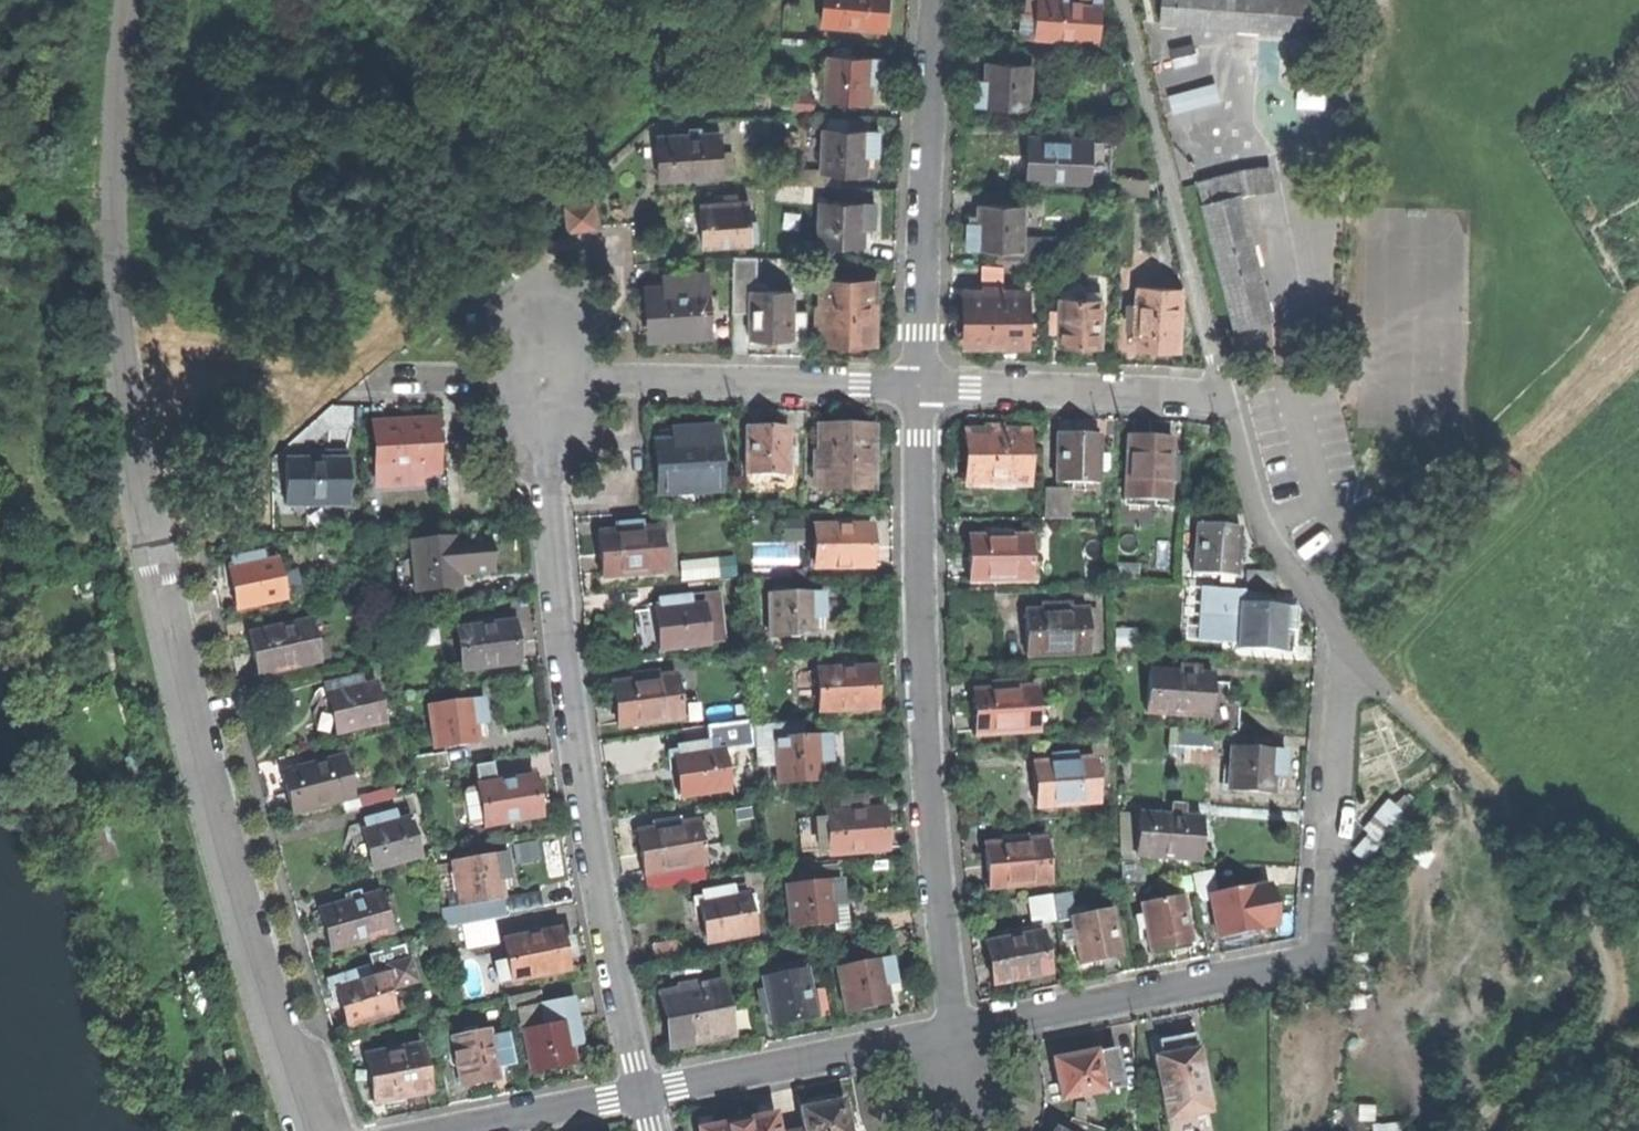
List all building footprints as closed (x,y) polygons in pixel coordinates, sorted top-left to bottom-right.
[(823,26),(885,30),(886,8),(887,0),(824,0),(823,26)] [(1022,17),(1021,38),(1035,39),(1036,35),(1097,39),(1100,0),(1023,0),(1022,17)] [(1159,25),(1336,37),(1338,0),(1161,0),(1159,25)] [(1193,45),(1170,50),(1174,66),(1196,60),(1193,45)] [(985,84),(974,83),(974,94),(973,105),(1028,108),(1030,64),(1036,64),(1036,52),(990,50),(990,62),(986,62),(985,84)] [(826,99),(868,101),(869,80),(881,80),(882,68),(883,58),(828,55),(826,99)] [(1174,127),(1211,117),(1197,64),(1160,73),(1174,127)] [(1305,104),(1331,104),(1331,81),(1305,81),(1305,104)] [(791,108),(812,108),(812,94),(791,94),(791,108)] [(877,132),(873,132),(874,115),(823,114),(823,130),(822,168),(822,172),(865,174),(866,152),(877,152),(877,143),(877,132)] [(1061,138),(1027,137),(1027,156),(1027,179),(1089,180),(1090,138),(1074,138),(1074,129),(1061,128),(1061,138)] [(660,178),(720,174),(717,133),(656,137),(658,160),(660,178)] [(821,185),(822,172),(822,168),(772,167),(772,183),(821,185)] [(1234,331),(1272,321),(1238,195),(1273,191),(1269,169),(1243,171),(1196,183),(1201,204),(1199,205),(1234,331)] [(1119,196),(1147,196),(1148,177),(1120,176),(1119,196)] [(700,227),(701,246),(748,244),(746,202),(699,204),(700,227)] [(820,202),(819,245),(862,246),(862,225),(873,226),(874,213),(874,203),(820,202)] [(564,208),(567,230),(594,226),(591,205),(564,208)] [(966,249),(1021,250),(1021,207),(978,206),(977,227),(967,227),(967,236),(966,249)] [(732,257),(731,312),(749,312),(749,340),(793,340),(793,328),(806,328),(807,311),(793,310),(793,292),(766,292),(766,282),(756,282),(757,257),(732,257)] [(650,337),(706,334),(705,314),(704,286),(703,274),(664,276),(665,287),(648,288),(649,313),(650,337)] [(845,340),(871,340),(872,284),(823,284),(823,303),(814,303),(814,317),(822,317),(822,340),(845,340)] [(715,285),(704,286),(705,314),(717,313),(715,285)] [(1024,344),(1024,295),(1002,295),(1003,287),(989,287),(988,295),(967,295),(967,319),(967,344),(1024,344)] [(1157,349),(1177,349),(1180,289),(1137,287),(1135,348),(1157,349)] [(1078,347),(1100,348),(1102,299),(1059,298),(1058,346),(1078,347)] [(373,426),(378,485),(416,482),(415,471),(432,470),(431,445),(429,422),(373,426)] [(967,456),(967,482),(1024,482),(1024,434),(1005,434),(1005,425),(990,425),(990,433),(967,432),(967,456)] [(744,474),(787,475),(787,426),(765,426),(745,426),(744,474)] [(662,490),(718,488),(715,429),(676,430),(677,442),(660,443),(661,464),(662,490)] [(821,485),(869,486),(870,430),(844,430),(821,429),(821,450),(814,449),(813,464),(821,464),(821,485)] [(1055,481),(1097,482),(1098,434),(1074,434),(1055,434),(1055,481)] [(1176,482),(1177,455),(1168,455),(1169,439),(1147,438),(1127,437),(1123,497),(1166,499),(1167,481),(1176,482)] [(346,460),(346,450),(327,449),(313,449),(312,460),(286,460),(286,505),(346,505),(346,460)] [(1043,490),(1042,519),(1067,519),(1068,490),(1043,490)] [(851,528),(851,521),(830,521),(830,528),(814,528),(814,565),(868,564),(868,545),(868,528),(851,528)] [(663,572),(659,528),(641,530),(640,522),(615,524),(616,532),(598,533),(600,555),(602,577),(663,572)] [(1190,570),(1234,573),(1236,544),(1237,526),(1193,523),(1190,570)] [(1028,537),(1010,537),(1010,530),(985,530),(985,538),(968,538),(968,559),(968,581),(1029,580),(1028,537)] [(416,589),(458,585),(458,575),(490,572),(486,538),(466,540),(412,544),(416,589)] [(784,566),(785,546),(757,546),(757,566),(784,566)] [(237,608),(283,598),(275,561),(263,564),(261,553),(232,559),(234,570),(229,571),(233,589),(237,608)] [(720,559),(681,563),(683,579),(722,575),(720,559)] [(1116,565),(1115,579),(1136,580),(1137,566),(1116,565)] [(1249,589),(1267,589),(1267,571),(1243,570),(1242,588),(1249,589)] [(1206,637),(1205,586),(1185,586),(1185,638),(1206,637)] [(1294,616),(1294,606),(1278,605),(1278,590),(1267,589),(1249,589),(1249,604),(1224,603),(1224,627),(1237,627),(1236,647),(1280,649),(1280,627),(1293,628),(1294,616)] [(770,638),(812,636),(811,615),(823,614),(822,602),(822,591),(768,593),(770,638)] [(658,630),(660,650),(707,643),(701,605),(691,606),(690,594),(659,599),(661,611),(655,611),(658,630)] [(1043,612),(1025,613),(1026,656),(1088,653),(1086,610),(1069,611),(1069,604),(1043,605),(1043,612)] [(471,622),(472,629),(495,626),(494,618),(471,622)] [(329,665),(327,658),(319,660),(310,620),(249,634),(253,653),(258,674),(244,677),(246,684),(329,665)] [(462,667),(518,659),(515,639),(512,623),(495,626),(472,629),(457,632),(462,667)] [(1234,731),(1235,716),(1236,699),(1224,699),(1225,681),(1208,680),(1209,672),(1196,672),(1197,664),(1180,664),(1179,671),(1148,669),(1139,669),(1137,702),(1146,703),(1145,713),(1206,716),(1205,730),(1234,731)] [(819,709),(873,707),(873,688),(872,670),(852,671),(851,665),(831,665),(831,672),(817,672),(819,709)] [(617,705),(620,727),(681,718),(674,675),(614,684),(617,705)] [(332,712),(337,732),(383,721),(373,684),(363,686),(360,676),(331,684),(333,694),(328,696),(332,712)] [(980,689),(972,690),(973,711),(974,733),(1035,730),(1035,726),(1051,725),(1050,706),(1034,706),(1033,686),(1016,687),(1015,680),(979,681),(980,689)] [(435,749),(477,743),(473,721),(486,719),(484,707),(483,697),(428,705),(435,749)] [(770,762),(771,776),(777,776),(778,783),(820,780),(818,758),(830,758),(829,747),(829,736),(799,737),(799,723),(753,726),(754,738),(754,748),(767,747),(768,762),(770,762)] [(737,740),(738,749),(754,748),(754,738),(753,726),(724,728),(725,740),(737,740)] [(1185,761),(1209,761),(1210,736),(1178,735),(1178,749),(1185,749),(1185,761)] [(678,776),(681,796),(726,789),(721,752),(710,753),(708,741),(679,745),(681,756),(676,757),(678,776)] [(1228,790),(1271,792),(1272,770),(1285,770),(1285,759),(1286,748),(1229,746),(1228,790)] [(1033,805),(1095,801),(1093,759),(1077,760),(1077,754),(1039,756),(1039,762),(1031,762),(1032,782),(1033,805)] [(1097,757),(1100,777),(1115,775),(1112,755),(1097,757)] [(292,812),(352,797),(342,757),(282,772),(287,792),(292,812)] [(516,781),(514,774),(494,777),(496,785),(479,787),(461,790),(467,827),(484,824),(538,815),(534,795),(531,778),(516,781)] [(1385,796),(1362,823),(1380,839),(1403,812),(1385,796)] [(417,856),(408,820),(396,823),(393,812),(390,800),(345,812),(349,830),(356,828),(360,843),(366,842),(369,853),(373,867),(417,856)] [(879,811),(861,813),(860,805),(843,807),(844,815),(825,816),(826,820),(814,822),(817,852),(829,851),(829,853),(883,848),(881,828),(879,811)] [(1135,855),(1198,859),(1199,837),(1200,817),(1182,816),(1182,810),(1170,809),(1169,815),(1138,813),(1135,855)] [(640,854),(643,876),(704,865),(703,861),(697,828),(696,822),(636,832),(640,854)] [(708,826),(697,828),(703,861),(714,859),(708,826)] [(990,837),(991,843),(1026,840),(1025,833),(990,837)] [(984,866),(986,887),(1047,881),(1043,838),(1026,840),(991,843),(982,844),(984,866)] [(505,854),(452,862),(460,906),(444,908),(447,926),(461,924),(492,919),(495,918),(492,900),(500,898),(497,877),(508,875),(506,864),(505,854)] [(1133,863),(1118,864),(1119,885),(1144,882),(1144,874),(1133,863)] [(839,867),(785,872),(786,885),(840,880),(839,867)] [(1210,893),(1215,892),(1211,871),(1190,875),(1194,896),(1210,893)] [(840,880),(786,885),(790,928),(833,924),(834,929),(845,928),(840,880)] [(1267,903),(1263,883),(1215,892),(1210,893),(1218,935),(1241,931),(1260,927),(1259,922),(1271,920),(1267,903)] [(705,942),(751,935),(745,897),(734,898),(732,888),(703,893),(705,904),(700,905),(702,922),(705,942)] [(325,933),(330,950),(390,933),(378,894),(319,911),(325,933)] [(1015,900),(1018,926),(1037,923),(1038,927),(1000,935),(1002,943),(985,946),(988,964),(992,980),(1062,966),(1054,921),(1051,895),(1015,900)] [(1138,937),(1146,936),(1149,949),(1171,945),(1190,941),(1182,895),(1140,903),(1143,915),(1134,917),(1138,937)] [(1070,918),(1073,930),(1065,932),(1069,952),(1077,951),(1079,964),(1101,959),(1121,956),(1112,910),(1070,918)] [(461,924),(465,949),(496,944),(492,919),(461,924)] [(552,925),(508,933),(509,939),(505,940),(508,959),(494,962),(497,980),(512,977),(565,967),(561,948),(558,930),(553,931),(552,925)] [(655,960),(684,954),(682,941),(652,947),(655,960)] [(368,968),(338,977),(326,981),(329,992),(334,1006),(342,1003),(348,1025),(393,1012),(382,977),(389,975),(392,988),(415,981),(409,959),(405,944),(369,954),(373,966),(368,968)] [(890,958),(838,968),(845,1010),(865,1006),(887,1002),(886,997),(896,995),(890,958)] [(763,978),(772,1024),(793,1020),(812,1016),(803,970),(763,978)] [(672,1043),(727,1032),(717,986),(697,990),(696,983),(681,986),(683,993),(663,997),(667,1020),(672,1043)] [(573,1064),(569,1043),(580,1041),(576,1021),(572,998),(539,1004),(541,1012),(520,1017),(523,1031),(531,1072),(555,1067),(573,1064)] [(1151,1054),(1195,1046),(1192,1030),(1168,1035),(1148,1039),(1151,1054)] [(451,1039),(461,1086),(479,1082),(496,1079),(493,1061),(501,1059),(497,1042),(490,1043),(489,1037),(488,1032),(451,1039)] [(514,1065),(515,1065),(509,1033),(489,1037),(490,1043),(497,1042),(501,1059),(502,1065),(513,1063),(514,1065)] [(406,1097),(430,1092),(421,1044),(365,1055),(374,1103),(406,1097)] [(1126,1085),(1119,1046),(1094,1051),(1102,1089),(1126,1085)] [(1151,1054),(1164,1120),(1208,1111),(1195,1046),(1151,1054)] [(1102,1089),(1094,1051),(1077,1054),(1053,1059),(1061,1098),(1102,1089)] [(804,1129),(794,1130),(846,1130),(840,1101),(821,1105),(801,1109),(804,1129)] [(1164,1120),(1167,1130),(1212,1130),(1208,1111),(1164,1120)] [(732,1122),(734,1130),(776,1130),(773,1115),(752,1119),(732,1122)] [(1064,1130),(1100,1130),(1071,1117),(1064,1130)] [(696,1129),(696,1130),(734,1130),(732,1122),(713,1126),(696,1129)]
